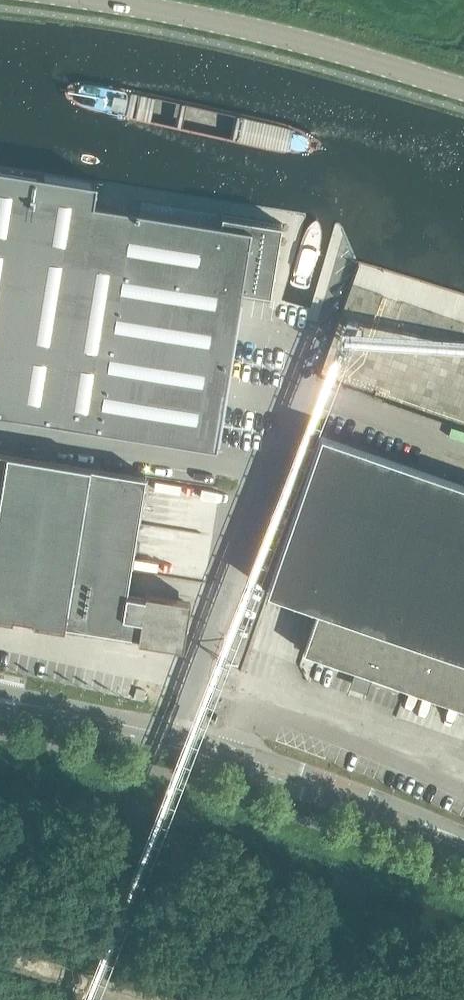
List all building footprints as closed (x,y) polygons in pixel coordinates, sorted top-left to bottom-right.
[(282,225),(283,222),(222,211),(221,220),(95,198),(98,178),(0,165),(0,410),(217,445),(242,288),(271,293),(282,225)] [(268,589),(269,589),(320,607),(305,650),(306,650),(362,670),(373,674),(408,686),(463,705),(463,482),(322,433),(268,589)] [(14,615),(35,618),(65,623),(139,635),(181,641),(187,601),(146,595),(128,592),(129,586),(131,570),(131,569),(139,523),(139,522),(146,475),(146,474),(0,451),(0,613),(14,615)]
